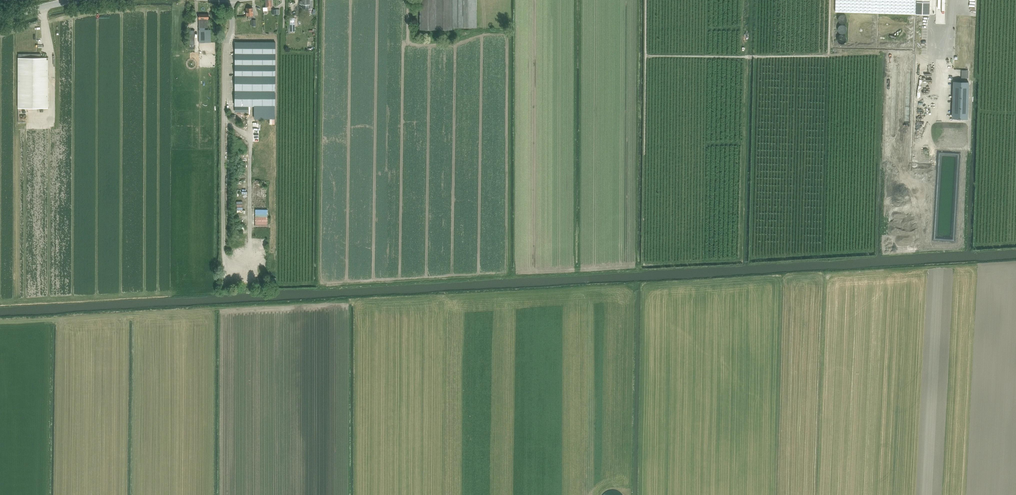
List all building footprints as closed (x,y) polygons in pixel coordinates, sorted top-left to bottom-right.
[(272,0),(265,0),(266,7),(263,7),(263,11),(268,11),(268,10),(271,9),(271,7),(272,7),(272,0)] [(299,4),(309,4),(309,9),(312,9),(312,0),(299,0),(299,4)] [(420,30),(452,30),(452,27),(452,0),(420,0),(420,30)] [(452,27),(476,27),(476,0),(452,0),(452,27)] [(835,12),(916,14),(917,0),(836,0),(835,12)] [(929,0),(917,0),(916,14),(929,15),(929,0)] [(199,14),(200,43),(211,43),(211,30),(206,30),(206,28),(209,28),(209,19),(209,14),(199,14)] [(235,106),(275,106),(275,42),(235,42),(235,106)] [(18,54),(18,108),(49,108),(48,58),(41,58),(41,54),(18,54)] [(954,81),(953,118),(956,118),(961,119),(967,119),(969,82),(962,82),(958,81),(954,81)] [(265,243),(266,243),(266,238),(256,238),(256,243),(256,247),(265,246),(265,243)]
